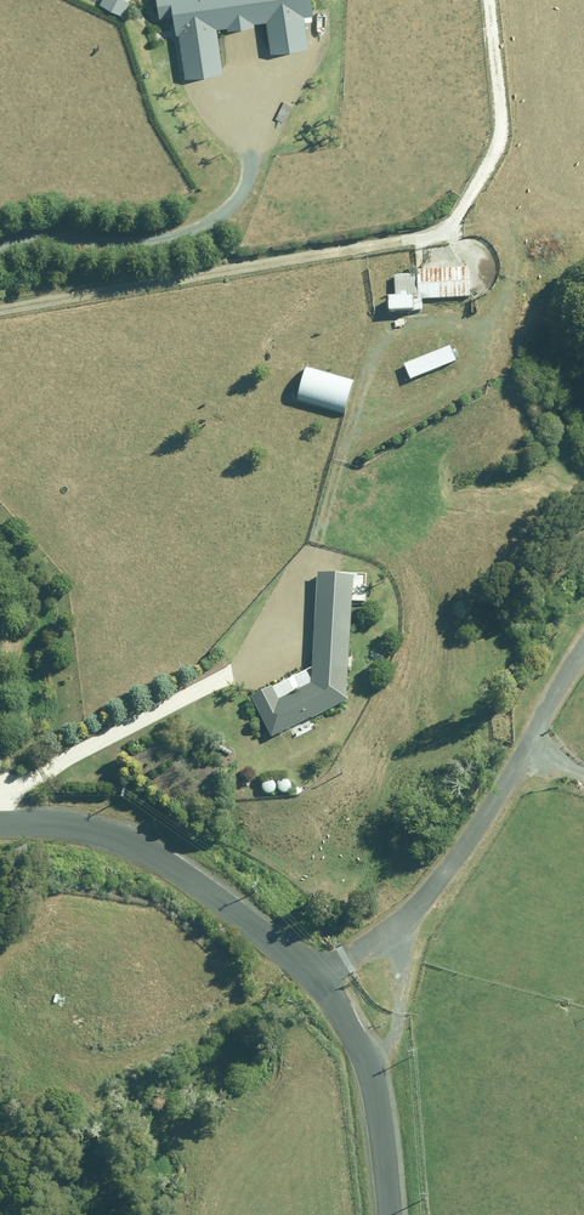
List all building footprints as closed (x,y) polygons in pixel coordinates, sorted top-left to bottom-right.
[(225,72),(219,27),(229,25),(229,30),(255,27),(255,22),(269,20),(273,53),(309,49),(304,15),(316,14),(314,0),(157,0),(159,18),(176,16),(184,77),(225,72)] [(423,312),(422,302),(471,298),(468,267),(395,274),(398,300),(390,301),(392,315),(423,312)] [(451,348),(404,366),(410,383),(458,365),(451,348)] [(355,382),(308,369),(299,402),(346,415),(355,382)] [(353,574),(318,573),(314,670),(253,700),(272,738),(348,702),(353,574)]
